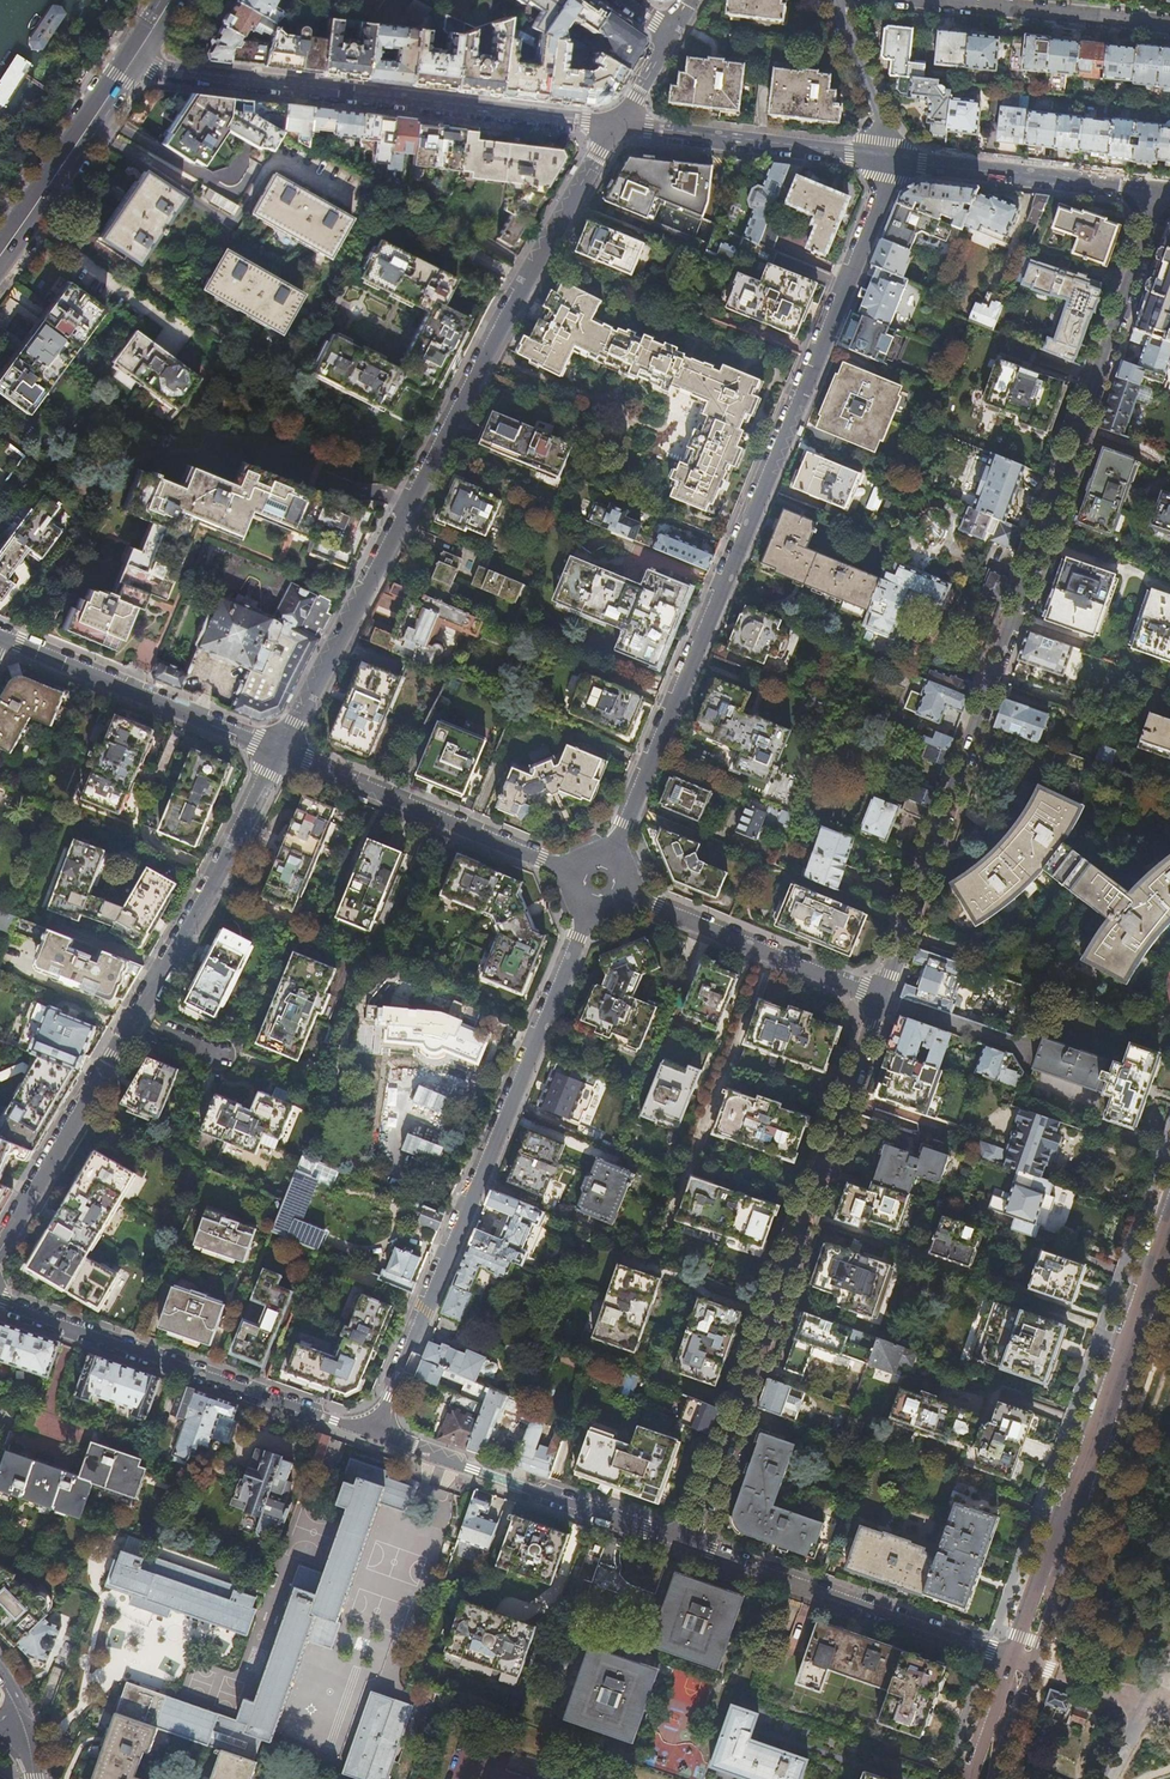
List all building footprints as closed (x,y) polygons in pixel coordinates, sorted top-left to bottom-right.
[(243,35),(245,30),(247,27),(251,28),(251,27),(255,29),(256,26),(272,35),(275,25),(275,22),(238,0),(236,0),(230,10),(225,19),(223,24),(243,35)] [(275,22),(284,12),(273,5),(276,0),(238,0),(275,22)] [(345,19),(367,22),(381,0),(358,0),(345,19)] [(419,0),(413,0),(407,8),(409,17),(416,20),(413,25),(414,27),(415,27),(417,27),(425,15),(431,6),(419,0)] [(459,19),(477,27),(484,25),(490,22),(508,16),(497,7),(487,0),(473,0),(472,1),(480,6),(472,17),(464,12),(459,19)] [(529,26),(538,31),(560,0),(525,0),(539,9),(529,26)] [(538,31),(551,38),(565,39),(562,29),(569,18),(590,32),(592,29),(606,9),(594,0),(560,0),(538,31)] [(732,4),(730,18),(786,24),(788,7),(784,7),(784,0),(732,0),(732,4)] [(60,5),(52,7),(29,40),(31,51),(43,52),(65,17),(65,11),(60,5)] [(604,57),(627,70),(641,45),(639,31),(621,19),(606,9),(592,29),(606,39),(610,40),(614,43),(611,49),(609,49),(604,57)] [(415,27),(409,83),(421,84),(437,86),(454,88),(461,33),(477,27),(459,19),(444,12),(442,28),(442,29),(443,30),(444,31),(445,31),(446,31),(447,32),(445,45),(442,49),(430,47),(428,43),(430,17),(430,16),(429,16),(429,15),(428,15),(427,15),(426,15),(425,15),(417,27),(415,27)] [(461,33),(454,88),(480,91),(499,94),(508,16),(490,22),(493,31),(490,50),(488,55),(474,53),(472,48),(474,32),(478,34),(486,31),(484,25),(477,27),(461,33)] [(551,38),(538,31),(529,26),(508,16),(499,94),(522,97),(543,99),(551,38)] [(372,22),(367,22),(345,19),(327,18),(325,38),(320,72),(346,75),(365,77),(372,22)] [(365,77),(409,83),(415,27),(414,27),(372,22),(365,77)] [(209,58),(230,61),(232,48),(233,45),(238,46),(242,38),(243,35),(223,24),(217,33),(207,51),(209,58)] [(891,79),(899,80),(924,82),(925,64),(915,63),(915,66),(910,65),(913,25),(910,24),(910,31),(898,30),(888,29),(885,32),(882,59),(886,62),(892,63),(891,79)] [(271,38),(264,65),(293,69),(320,72),(325,38),(306,35),(306,29),(306,28),(305,27),(305,26),(304,26),(303,26),(302,25),(301,25),(300,25),(299,25),(298,26),(297,27),(297,28),(296,35),(282,33),(275,25),(272,35),(271,38)] [(232,48),(230,61),(236,62),(264,65),(271,38),(259,34),(258,40),(250,39),(246,38),(242,38),(238,46),(233,45),(232,48)] [(936,67),(966,71),(969,38),(952,36),(939,35),(936,67)] [(551,38),(543,99),(553,100),(575,103),(592,105),(604,100),(613,95),(623,77),(627,70),(604,57),(594,51),(590,60),(591,63),(593,64),(590,69),(587,70),(564,67),(566,47),(585,49),(586,47),(582,44),(574,39),(565,39),(551,38)] [(969,38),(966,71),(1009,76),(1010,71),(1012,43),(990,40),(969,38)] [(1012,43),(1010,71),(1025,73),(1047,75),(1050,43),(1051,41),(1037,39),(1026,38),(1025,45),(1012,43)] [(1080,46),(1077,78),(1104,81),(1107,48),(1108,45),(1095,44),(1090,41),(1085,41),(1083,43),(1080,43),(1080,46)] [(1050,43),(1047,75),(1077,78),(1080,46),(1065,44),(1050,43)] [(1137,52),(1134,84),(1133,87),(1157,89),(1161,50),(1148,48),(1138,47),(1137,52)] [(1107,48),(1104,81),(1134,84),(1137,52),(1121,50),(1107,48)] [(1157,89),(1169,91),(1169,51),(1161,50),(1157,89)] [(19,54),(16,58),(10,54),(4,65),(8,73),(0,88),(0,92),(10,98),(33,62),(19,54)] [(741,116),(746,69),(691,63),(689,77),(683,77),(681,92),(674,91),(673,108),(741,116)] [(832,78),(776,72),(771,119),(799,122),(841,126),(843,111),(841,110),(841,108),(836,108),(837,94),(831,94),(832,78)] [(948,134),(952,99),(948,98),(948,97),(947,96),(947,95),(947,93),(946,92),(945,91),(944,90),(942,89),(941,89),(940,89),(940,84),(924,82),(899,80),(898,93),(899,94),(900,95),(901,96),(901,97),(910,98),(910,99),(927,101),(931,106),(929,125),(931,125),(930,135),(932,135),(934,139),(947,140),(948,134)] [(980,121),(990,122),(994,90),(979,88),(977,104),(963,103),(965,87),(953,85),(952,99),(948,134),(961,136),(978,137),(980,121)] [(266,147),(270,149),(281,131),(266,122),(250,113),(250,112),(250,100),(194,93),(180,114),(162,143),(189,161),(191,158),(201,165),(225,129),(255,146),(266,147)] [(284,104),(251,100),(250,112),(250,113),(266,122),(282,124),(284,104)] [(297,131),(296,140),(307,146),(309,129),(311,107),(284,104),(282,124),(282,129),(297,131)] [(311,107),(309,129),(318,130),(318,129),(333,131),(336,110),(311,107)] [(333,131),(333,133),(359,137),(362,113),(336,110),(333,131)] [(1110,157),(1113,124),(1097,122),(1098,116),(1098,115),(1097,115),(1097,114),(1097,113),(1096,112),(1095,111),(1094,111),(1093,111),(1092,110),(1091,111),(1090,111),(1089,112),(1088,112),(1087,113),(1087,114),(1087,115),(1086,121),(1084,120),(1080,153),(1093,155),(1110,157)] [(1026,147),(1030,114),(1003,111),(999,144),(1009,145),(1026,147)] [(359,137),(359,138),(377,141),(375,161),(386,163),(392,117),(362,113),(359,137)] [(1056,151),(1060,118),(1030,114),(1026,147),(1038,149),(1056,151)] [(386,163),(383,190),(406,203),(410,164),(416,120),(392,117),(386,163)] [(1080,153),(1084,120),(1060,118),(1056,151),(1056,153),(1069,154),(1080,156),(1080,153)] [(440,122),(416,120),(410,164),(458,170),(463,125),(440,122)] [(1118,162),(1133,164),(1138,125),(1114,122),(1113,124),(1110,157),(1109,161),(1118,162)] [(463,125),(458,170),(468,171),(468,177),(505,181),(503,210),(510,214),(497,238),(510,246),(521,228),(546,184),(562,156),(559,149),(542,147),(485,140),(475,139),(476,127),(475,127),(463,125)] [(1161,130),(1161,127),(1155,127),(1138,125),(1133,164),(1147,166),(1157,167),(1157,163),(1161,130)] [(1161,130),(1157,163),(1169,164),(1169,131),(1161,130)] [(619,179),(606,202),(695,238),(709,203),(713,168),(672,163),(631,158),(619,179)] [(743,237),(744,237),(760,244),(768,221),(789,165),(772,163),(763,187),(763,186),(754,208),(755,208),(743,237)] [(97,238),(134,262),(156,232),(159,234),(162,229),(159,227),(180,196),(143,171),(118,208),(97,238)] [(328,257),(351,218),(274,174),(264,192),(252,213),(328,257)] [(822,187),(799,177),(788,203),(818,215),(815,224),(818,225),(809,248),(826,255),(840,222),(849,198),(822,187)] [(902,191),(898,202),(914,209),(917,203),(923,203),(919,211),(939,219),(942,215),(954,220),(953,225),(962,228),(965,222),(977,192),(979,186),(949,183),(922,180),(912,185),(902,191)] [(238,205),(208,188),(204,196),(233,214),(238,205)] [(977,192),(965,222),(978,227),(981,221),(1009,233),(1020,207),(1002,200),(990,195),(989,197),(977,192)] [(1050,195),(1036,193),(1031,211),(1038,214),(1036,217),(1040,219),(1050,195)] [(891,219),(883,238),(911,250),(917,235),(917,233),(923,230),(947,240),(953,225),(939,219),(919,211),(914,209),(898,202),(891,219)] [(1079,236),(1078,238),(1074,253),(1084,257),(1084,259),(1086,260),(1087,257),(1105,264),(1113,241),(1118,225),(1106,221),(1107,219),(1100,216),(1084,210),(1083,213),(1073,209),(1072,212),(1067,210),(1060,208),(1054,227),(1079,236)] [(768,221),(760,244),(774,250),(783,227),(768,221)] [(630,274),(643,243),(594,223),(591,232),(584,246),(581,253),(630,274)] [(1152,275),(1134,329),(1160,338),(1169,341),(1169,224),(1152,275)] [(876,254),(872,264),(902,277),(910,258),(908,257),(911,250),(883,238),(876,254)] [(370,260),(361,277),(428,311),(400,368),(332,334),(313,372),(390,410),(397,396),(403,384),(430,398),(470,318),(444,304),(451,290),(457,277),(381,239),(374,253),(370,251),(367,258),(370,260)] [(715,262),(732,268),(740,249),(723,242),(715,262)] [(202,289),(280,333),(302,295),(258,269),(225,250),(202,289)] [(1044,349),(1084,365),(1086,359),(1090,347),(1081,344),(1088,323),(1093,309),(1096,310),(1095,307),(1097,307),(1099,301),(1098,301),(1101,298),(1097,297),(1100,290),(1102,283),(1086,277),(1088,272),(1079,271),(1078,275),(1046,264),(1041,263),(1024,256),(1014,279),(1023,282),(1023,283),(1069,300),(1054,340),(1049,338),(1044,349)] [(874,276),(859,313),(890,325),(906,287),(905,287),(909,279),(902,277),(872,264),(868,273),(874,276)] [(745,274),(731,309),(794,335),(816,282),(773,265),(766,283),(745,274)] [(26,413),(104,307),(68,280),(53,301),(23,342),(0,373),(0,394),(26,413)] [(562,365),(566,367),(576,347),(599,358),(600,357),(606,360),(605,363),(621,370),(621,371),(630,375),(631,372),(640,375),(641,372),(652,376),(651,378),(664,383),(662,387),(671,391),(673,387),(681,390),(682,389),(693,394),(693,395),(709,402),(703,414),(708,417),(702,431),(699,430),(691,449),(694,451),(689,465),(681,462),(673,480),(677,482),(671,497),(707,512),(713,497),(717,499),(731,466),(734,467),(742,448),(739,447),(742,439),(745,432),(745,431),(742,429),(748,415),(751,416),(759,398),(755,396),(761,381),(724,365),(722,372),(706,365),(707,364),(693,359),(693,360),(686,357),(687,354),(645,337),(644,340),(636,337),(637,336),(620,329),(619,332),(613,329),(612,330),(593,321),(603,300),(561,280),(556,291),(552,289),(546,301),(549,302),(546,308),(547,309),(545,313),(542,319),(541,318),(534,330),(532,329),(528,336),(524,335),(516,352),(531,360),(530,363),(538,368),(540,366),(557,375),(562,365)] [(966,317),(971,319),(993,329),(998,316),(1003,305),(993,301),(990,307),(985,306),(979,303),(974,315),(968,312),(966,317)] [(846,328),(839,344),(884,362),(885,358),(892,361),(903,336),(896,333),(898,328),(890,325),(859,313),(853,310),(846,328)] [(998,316),(993,329),(1006,334),(1009,326),(1007,320),(998,316)] [(134,329),(111,360),(177,408),(200,376),(166,352),(134,329)] [(1134,329),(1130,339),(1145,344),(1142,354),(1138,366),(1166,376),(1166,375),(1169,365),(1169,341),(1160,338),(1134,329)] [(1002,358),(994,382),(986,403),(1021,415),(1019,422),(1049,432),(1057,408),(1067,380),(1002,358)] [(1120,369),(1117,376),(1141,384),(1143,377),(1146,378),(1147,377),(1163,383),(1166,376),(1138,366),(1123,360),(1120,369)] [(561,377),(566,367),(562,365),(557,375),(561,377)] [(839,378),(831,395),(824,412),(829,415),(824,428),(870,447),(876,433),(882,435),(888,419),(896,398),(891,396),(895,385),(849,366),(843,379),(839,378)] [(1100,426),(1123,434),(1127,422),(1128,422),(1138,397),(1137,396),(1141,384),(1117,376),(1106,407),(1100,426)] [(489,429),(482,445),(560,477),(574,443),(495,412),(489,429)] [(751,435),(745,432),(742,439),(749,442),(751,435)] [(1079,522),(1111,534),(1136,465),(1140,466),(1141,463),(1139,462),(1139,461),(1105,449),(1091,486),(1079,522)] [(793,487),(845,508),(860,472),(808,451),(793,487)] [(972,508),(1005,522),(1012,501),(1013,502),(1015,494),(1019,486),(1018,485),(1024,466),(992,452),(976,495),(972,508)] [(73,606),(69,605),(62,623),(84,632),(112,644),(136,588),(157,597),(191,516),(236,534),(247,510),(310,536),(305,548),(342,564),(355,533),(365,510),(347,502),(348,499),(328,491),(324,499),(315,495),(244,463),(234,485),(189,466),(180,486),(155,476),(156,472),(150,470),(149,473),(140,469),(123,510),(151,522),(139,550),(131,547),(112,592),(104,589),(103,592),(92,587),(91,589),(87,587),(83,598),(78,596),(73,606)] [(449,499),(440,521),(467,532),(468,529),(487,537),(502,501),(483,493),(484,490),(457,479),(449,499)] [(968,506),(972,508),(976,495),(954,487),(950,499),(968,506)] [(1169,531),(1169,495),(1163,492),(1151,525),(1169,531)] [(12,583),(5,577),(26,548),(38,557),(59,529),(46,519),(57,504),(56,503),(57,501),(54,499),(53,501),(42,493),(0,548),(0,598),(12,583)] [(972,508),(968,506),(958,528),(982,538),(985,529),(993,532),(991,540),(1019,551),(1022,542),(1026,530),(1005,522),(972,508)] [(852,603),(869,610),(881,577),(870,572),(807,545),(813,530),(815,531),(816,528),(814,527),(817,521),(784,507),(762,561),(777,567),(775,571),(852,603)] [(604,527),(611,530),(618,514),(610,511),(607,520),(604,527)] [(592,514),(589,521),(604,527),(607,520),(592,514)] [(709,570),(716,554),(662,532),(659,539),(651,536),(650,539),(638,534),(642,524),(618,514),(611,530),(709,570)] [(425,595),(445,603),(463,559),(444,551),(433,577),(425,595)] [(657,668),(690,586),(657,573),(658,570),(654,568),(653,571),(650,570),(643,587),(573,557),(555,599),(625,628),(616,651),(657,668)] [(1117,575),(1097,568),(1066,557),(1055,589),(1045,620),(1086,635),(1094,638),(1117,575)] [(869,610),(864,624),(893,636),(895,630),(900,618),(909,621),(919,595),(932,600),(932,599),(943,603),(946,595),(951,583),(940,579),(940,578),(922,571),(906,565),(897,561),(894,569),(885,566),(881,577),(869,610)] [(906,565),(922,571),(922,568),(921,566),(919,564),(916,562),(914,562),(911,562),(908,563),(906,565)] [(480,565),(472,585),(516,603),(524,584),(480,565)] [(981,592),(1002,601),(1010,577),(990,569),(981,592)] [(425,595),(389,580),(382,593),(406,603),(401,617),(395,631),(368,620),(360,636),(436,668),(442,655),(443,655),(444,653),(445,650),(445,647),(443,644),(440,643),(437,643),(433,642),(442,622),(463,631),(464,630),(477,636),(478,635),(477,634),(483,619),(445,603),(425,595)] [(229,709),(230,709),(257,721),(280,712),(331,614),(325,611),(326,609),(328,610),(330,606),(329,605),(330,603),(328,602),(329,599),(318,594),(317,597),(315,596),(316,594),(290,581),(271,616),(257,609),(231,598),(231,599),(216,593),(207,614),(206,614),(194,643),(195,643),(195,646),(219,656),(247,667),(242,680),(241,680),(236,693),(237,693),(229,709)] [(1153,588),(1132,648),(1169,662),(1169,594),(1153,588)] [(779,628),(783,620),(758,609),(746,605),(743,613),(742,612),(731,638),(732,639),(729,647),(730,648),(765,662),(769,653),(777,657),(787,631),(779,628)] [(1064,644),(1028,631),(1023,646),(1018,659),(1044,668),(1049,654),(1059,658),(1064,644)] [(716,643),(712,654),(725,660),(730,648),(729,647),(717,642),(716,643)] [(188,671),(156,658),(149,675),(180,688),(187,673),(188,671)] [(403,676),(363,659),(358,672),(347,698),(336,725),(330,739),(369,755),(403,676)] [(929,668),(925,678),(928,680),(968,696),(973,682),(950,673),(949,675),(929,668)] [(587,674),(571,713),(628,737),(645,698),(587,674)] [(12,753),(32,717),(51,725),(65,693),(42,683),(25,676),(23,676),(21,676),(19,676),(16,677),(14,678),(13,679),(11,681),(0,701),(0,747),(12,753)] [(710,687),(704,702),(695,725),(695,726),(695,727),(695,728),(696,729),(696,730),(697,732),(698,733),(705,736),(732,747),(725,765),(768,783),(774,768),(777,769),(778,766),(775,765),(783,746),(784,746),(791,729),(754,714),(753,716),(743,711),(751,692),(716,677),(712,688),(710,687)] [(947,704),(963,711),(968,696),(928,680),(921,694),(912,690),(904,707),(916,712),(916,713),(939,723),(943,712),(947,704)] [(811,695),(811,694),(807,704),(826,712),(830,702),(811,695)] [(999,713),(995,726),(1039,742),(1049,713),(1004,697),(999,713)] [(811,748),(808,756),(832,766),(835,759),(837,759),(845,739),(853,721),(852,720),(853,715),(858,717),(859,714),(830,702),(826,712),(834,715),(818,751),(811,748)] [(1160,755),(1169,758),(1169,718),(1151,711),(1144,731),(1138,747),(1160,755)] [(84,798),(120,813),(155,729),(136,721),(119,714),(106,745),(99,742),(95,751),(93,750),(91,755),(94,756),(90,764),(96,767),(84,798)] [(465,795),(486,742),(440,722),(418,776),(465,795)] [(927,742),(934,745),(949,751),(954,738),(927,727),(922,740),(924,740),(927,742)] [(533,777),(514,769),(508,782),(507,781),(504,789),(505,789),(502,796),(501,795),(500,798),(502,798),(497,808),(515,815),(537,824),(541,815),(564,805),(581,797),(592,801),(600,781),(608,762),(589,754),(589,753),(582,750),(582,751),(580,750),(581,748),(578,747),(577,749),(568,745),(560,765),(555,767),(554,765),(555,764),(553,761),(552,762),(552,761),(536,768),(536,769),(534,770),(536,773),(537,772),(538,774),(533,777)] [(949,751),(934,745),(930,756),(945,762),(949,751)] [(1096,762),(1111,768),(1117,752),(1102,746),(1096,762)] [(195,748),(160,830),(197,846),(212,809),(231,763),(195,748)] [(662,806),(700,822),(714,791),(702,786),(701,788),(674,778),(662,806)] [(979,920),(981,918),(994,910),(1007,900),(1024,885),(1044,865),(1108,920),(1110,918),(1112,920),(1106,927),(1099,937),(1094,946),(1087,958),(1126,979),(1135,964),(1146,948),(1156,934),(1165,923),(1169,919),(1169,861),(1165,865),(1147,879),(1133,893),(1129,895),(1130,893),(1065,839),(1064,840),(1063,839),(1072,825),(1082,805),(1042,787),(1035,801),(1032,806),(1025,816),(1016,829),(1004,843),(991,855),(978,867),(972,871),(966,876),(955,883),(979,920)] [(918,788),(914,799),(930,806),(934,795),(918,788)] [(852,838),(853,838),(873,846),(885,851),(911,862),(915,848),(893,839),(893,840),(888,838),(893,824),(901,804),(891,801),(892,798),(871,790),(870,793),(868,792),(854,828),(856,829),(852,838)] [(316,800),(305,795),(294,820),(292,819),(288,828),(278,853),(271,869),(274,870),(267,886),(263,896),(295,909),(335,808),(316,800)] [(930,806),(914,799),(908,797),(903,809),(905,810),(925,819),(930,806)] [(747,804),(736,831),(755,839),(766,812),(747,804)] [(790,812),(782,809),(777,822),(789,827),(794,814),(790,812)] [(794,814),(789,827),(784,838),(790,841),(800,816),(794,814)] [(824,826),(815,851),(845,863),(849,852),(853,838),(852,838),(824,826)] [(667,861),(675,880),(700,890),(717,897),(727,872),(700,860),(697,854),(701,844),(662,829),(658,839),(667,861)] [(386,845),(369,838),(337,917),(371,931),(403,852),(386,845)] [(125,908),(89,894),(106,851),(75,839),(49,909),(79,921),(82,914),(114,927),(111,932),(138,948),(147,933),(168,897),(176,884),(148,868),(125,908)] [(815,851),(806,876),(837,888),(841,875),(845,863),(815,851)] [(459,855),(443,893),(493,914),(502,933),(484,976),(522,992),(532,968),(546,935),(535,931),(528,915),(519,894),(524,881),(489,867),(459,855)] [(865,911),(795,883),(779,923),(817,938),(849,951),(855,934),(865,911)] [(0,910),(0,928),(44,945),(36,966),(38,970),(54,976),(55,979),(59,981),(63,980),(87,989),(89,993),(92,994),(95,993),(111,999),(115,997),(118,998),(119,998),(123,1000),(129,991),(143,967),(8,913),(0,910)] [(318,924),(314,933),(322,937),(326,927),(318,924)] [(218,1017),(256,943),(226,927),(206,965),(187,1001),(218,1017)] [(322,937),(314,933),(312,938),(321,941),(322,937)] [(596,1029),(641,1048),(658,1006),(634,995),(643,974),(661,967),(650,938),(625,949),(600,959),(606,974),(602,985),(597,983),(589,1004),(581,1021),(597,1028),(596,1029)] [(1034,1032),(1048,995),(1037,991),(1023,1028),(944,1000),(955,971),(937,964),(940,955),(917,947),(913,960),(927,965),(923,976),(919,987),(905,983),(901,995),(1019,1037),(1034,1032)] [(277,1000),(259,1043),(300,1060),(323,1005),(327,1007),(332,995),(328,992),(337,969),(296,952),(277,1000)] [(705,954),(683,1006),(707,1016),(703,1024),(717,1030),(739,977),(724,971),(714,967),(717,959),(705,954)] [(665,988),(677,994),(681,984),(669,979),(665,988)] [(746,1042),(773,1051),(824,1069),(831,1050),(839,1026),(811,1017),(812,1013),(807,1011),(799,1008),(790,1005),(789,1009),(761,999),(746,1042)] [(33,1000),(15,1046),(40,1056),(78,1072),(85,1054),(84,1053),(88,1044),(95,1027),(62,1013),(62,1011),(61,1010),(50,1005),(48,1006),(33,1000)] [(436,1011),(371,1005),(370,1018),(367,1017),(367,1019),(380,1020),(380,1026),(390,1027),(389,1041),(425,1045),(426,1047),(427,1049),(429,1051),(432,1052),(437,1054),(440,1053),(443,1052),(445,1051),(446,1050),(479,1063),(492,1034),(463,1023),(464,1020),(447,1013),(440,1012),(436,1011)] [(952,1032),(900,1014),(895,1029),(888,1050),(939,1068),(952,1032)] [(1122,1066),(1068,1047),(1044,1038),(1033,1068),(1056,1076),(1112,1096),(1104,1118),(1132,1128),(1145,1092),(1158,1055),(1130,1045),(1122,1066)] [(990,1077),(1017,1087),(1021,1076),(1015,1074),(1016,1071),(1006,1068),(1008,1062),(1009,1063),(1013,1054),(986,1044),(976,1072),(977,1072),(990,1077)] [(939,1068),(888,1050),(882,1067),(888,1069),(884,1080),(878,1096),(924,1112),(939,1068)] [(40,1056),(0,1124),(0,1136),(34,1151),(46,1130),(70,1090),(80,1073),(78,1072),(40,1056)] [(160,1119),(180,1070),(149,1057),(132,1086),(123,1102),(141,1110),(140,1112),(143,1113),(144,1111),(160,1119)] [(662,1060),(653,1081),(640,1113),(653,1119),(656,1112),(680,1121),(697,1080),(702,1068),(689,1063),(686,1070),(662,1060)] [(548,1084),(540,1105),(572,1119),(586,1082),(554,1069),(548,1084)] [(410,1104),(444,1113),(449,1096),(414,1087),(410,1104)] [(200,1131),(256,1154),(265,1133),(280,1139),(294,1106),(290,1104),(294,1094),(277,1088),(273,1097),(259,1091),(252,1108),(234,1101),(216,1094),(200,1131)] [(728,1092),(714,1132),(745,1142),(793,1159),(801,1137),(808,1117),(780,1107),(781,1103),(758,1095),(757,1098),(729,1089),(729,1090),(724,1088),(723,1091),(728,1092)] [(1055,1133),(1060,1122),(1021,1108),(1016,1121),(1019,1122),(1016,1131),(1014,1131),(1013,1133),(1013,1134),(1014,1136),(1011,1135),(1009,1144),(1006,1143),(1004,1149),(980,1141),(976,1154),(1018,1169),(1040,1177),(1044,1165),(1045,1165),(1052,1147),(1057,1134),(1055,1133)] [(558,1161),(561,1152),(565,1144),(529,1129),(520,1151),(518,1157),(508,1181),(543,1195),(551,1177),(555,1176),(559,1165),(558,1161)] [(406,1132),(398,1151),(434,1166),(442,1147),(406,1132)] [(4,1167),(10,1155),(16,1153),(18,1158),(25,1161),(29,1160),(34,1151),(0,1136),(0,1177),(4,1167)] [(874,1181),(909,1193),(916,1174),(940,1183),(949,1155),(924,1146),(921,1156),(886,1143),(880,1160),(873,1181),(874,1181)] [(87,1255),(137,1174),(98,1151),(63,1209),(29,1266),(66,1289),(86,1302),(88,1299),(98,1306),(118,1274),(87,1255)] [(317,1161),(303,1156),(296,1173),(310,1179),(317,1161)] [(598,1157),(593,1171),(591,1175),(587,1176),(582,1187),(584,1192),(577,1209),(612,1223),(628,1184),(630,1185),(635,1172),(631,1171),(632,1170),(598,1157)] [(1014,1219),(1011,1228),(1034,1236),(1038,1225),(1044,1228),(1049,1214),(1055,1197),(1049,1195),(1053,1182),(1040,1177),(1018,1169),(1009,1194),(1003,1191),(1001,1197),(992,1194),(988,1208),(1012,1216),(1011,1219),(1014,1219)] [(309,1182),(295,1176),(285,1201),(273,1231),(289,1238),(293,1227),(291,1227),(299,1207),(301,1200),(303,1201),(307,1199),(308,1197),(307,1191),(305,1190),(309,1182)] [(777,1206),(692,1176),(678,1217),(763,1247),(769,1227),(777,1206)] [(897,1228),(909,1193),(874,1181),(871,1190),(848,1182),(841,1203),(836,1218),(851,1223),(859,1226),(861,1219),(864,1220),(866,1217),(868,1218),(867,1220),(870,1221),(871,1219),(897,1228)] [(386,1189),(367,1182),(363,1191),(382,1199),(386,1189)] [(0,1184),(0,1209),(12,1189),(0,1184)] [(513,1261),(516,1262),(538,1208),(492,1190),(489,1198),(486,1204),(511,1213),(506,1225),(501,1238),(476,1228),(473,1236),(470,1243),(513,1261)] [(438,1231),(445,1214),(428,1207),(423,1219),(426,1225),(438,1231)] [(227,1215),(209,1209),(196,1243),(245,1262),(258,1229),(242,1223),(242,1222),(232,1218),(232,1219),(226,1217),(227,1215)] [(935,1238),(930,1251),(969,1265),(974,1251),(975,1251),(978,1244),(977,1243),(982,1229),(943,1215),(938,1229),(937,1229),(935,1233),(933,1237),(935,1238)] [(849,1298),(845,1308),(851,1310),(873,1318),(891,1264),(865,1255),(828,1242),(820,1265),(813,1286),(835,1294),(849,1298)] [(506,1277),(508,1272),(513,1261),(470,1243),(460,1268),(446,1302),(442,1313),(456,1319),(468,1290),(472,1292),(483,1265),(489,1268),(489,1270),(493,1272),(503,1276),(506,1277)] [(413,1292),(417,1282),(412,1279),(421,1257),(413,1253),(406,1250),(406,1249),(405,1248),(404,1250),(397,1247),(383,1280),(413,1292)] [(1029,1289),(1070,1303),(1076,1286),(1077,1286),(1079,1282),(1080,1279),(1079,1278),(1084,1264),(1043,1249),(1037,1264),(1036,1263),(1033,1271),(1035,1272),(1029,1289)] [(618,1263),(593,1336),(634,1352),(660,1278),(618,1263)] [(246,1321),(233,1350),(248,1356),(264,1362),(293,1293),(277,1286),(281,1277),(266,1271),(255,1298),(270,1305),(261,1327),(246,1321)] [(503,1276),(493,1272),(492,1274),(493,1278),(498,1281),(502,1278),(503,1276)] [(174,1285),(159,1326),(180,1334),(211,1345),(226,1304),(208,1297),(209,1294),(194,1288),(192,1291),(174,1285)] [(393,1306),(364,1294),(350,1326),(347,1325),(343,1335),(346,1336),(338,1356),(298,1342),(287,1372),(310,1380),(347,1393),(359,1388),(375,1349),(393,1306)] [(832,1304),(845,1308),(849,1298),(835,1294),(832,1304)] [(699,1296),(673,1369),(716,1384),(720,1372),(736,1327),(741,1311),(699,1296)] [(1061,1335),(1064,1325),(1005,1304),(993,1300),(974,1357),(1045,1381),(1048,1371),(1061,1335)] [(842,1352),(868,1362),(877,1337),(858,1330),(801,1310),(798,1319),(801,1320),(795,1337),(841,1353),(842,1352)] [(13,1365),(25,1331),(9,1326),(0,1323),(0,1360),(13,1365)] [(44,1338),(25,1331),(13,1365),(47,1376),(58,1343),(44,1338)] [(917,1351),(909,1349),(877,1337),(868,1362),(867,1363),(894,1373),(900,1376),(901,1374),(900,1373),(901,1371),(900,1371),(904,1362),(911,1364),(910,1365),(912,1366),(917,1351)] [(430,1343),(423,1360),(438,1366),(447,1347),(447,1346),(442,1343),(440,1347),(430,1343)] [(447,1347),(438,1366),(456,1373),(464,1354),(447,1347)] [(474,1380),(481,1365),(484,1358),(466,1350),(464,1354),(456,1373),(474,1380)] [(113,1401),(125,1366),(107,1359),(89,1353),(74,1395),(89,1400),(92,1393),(113,1401)] [(420,1367),(416,1376),(436,1384),(438,1377),(477,1392),(475,1399),(484,1403),(491,1387),(474,1380),(456,1373),(438,1366),(423,1360),(420,1367)] [(474,1380),(491,1387),(493,1378),(490,1369),(481,1365),(474,1380)] [(145,1421),(160,1378),(145,1373),(125,1366),(113,1401),(134,1408),(131,1416),(145,1421)] [(634,1373),(626,1370),(617,1395),(625,1398),(634,1373)] [(757,1406),(795,1419),(806,1391),(768,1377),(763,1391),(757,1406)] [(171,1455),(188,1460),(193,1446),(194,1442),(197,1434),(200,1425),(203,1417),(210,1396),(193,1389),(182,1386),(172,1412),(173,1414),(184,1418),(171,1455)] [(491,1387),(484,1403),(468,1448),(480,1453),(487,1434),(489,1434),(491,1431),(492,1428),(490,1427),(498,1406),(502,1407),(507,1394),(491,1387)] [(978,1415),(972,1413),(901,1387),(895,1404),(889,1420),(956,1445),(966,1448),(968,1444),(977,1447),(978,1457),(975,1466),(1009,1479),(1021,1447),(1034,1411),(999,1399),(992,1419),(984,1425),(976,1422),(978,1415)] [(452,1405),(439,1438),(451,1442),(468,1448),(484,1403),(475,1399),(457,1392),(453,1405),(452,1405)] [(679,1420),(712,1433),(715,1424),(720,1408),(689,1395),(679,1420)] [(233,1418),(237,1405),(210,1396),(203,1417),(230,1426),(233,1418)] [(536,1408),(529,1404),(525,1415),(532,1418),(536,1408)] [(849,1415),(844,1430),(860,1436),(866,1420),(849,1415)] [(213,1430),(210,1439),(211,1439),(228,1445),(237,1420),(233,1418),(230,1426),(203,1417),(200,1425),(213,1430)] [(532,1418),(531,1421),(515,1465),(525,1468),(551,1477),(567,1433),(568,1430),(561,1427),(559,1430),(556,1432),(553,1440),(554,1440),(551,1449),(537,1444),(542,1428),(541,1424),(542,1421),(532,1418)] [(679,1438),(664,1433),(639,1424),(632,1443),(590,1428),(576,1469),(592,1474),(614,1482),(644,1492),(645,1490),(660,1495),(670,1466),(679,1438)] [(197,1434),(194,1442),(207,1446),(210,1439),(213,1430),(200,1425),(197,1434)] [(315,1432),(307,1455),(321,1460),(329,1437),(324,1435),(315,1432)] [(794,1443),(761,1432),(734,1513),(733,1514),(733,1516),(733,1518),(734,1520),(734,1522),(735,1523),(736,1525),(737,1527),(739,1529),(740,1530),(742,1531),(744,1533),(772,1542),(812,1556),(823,1522),(773,1504),(794,1443)] [(137,1499),(147,1469),(141,1466),(143,1459),(91,1441),(84,1459),(78,1476),(6,1450),(0,1467),(0,1490),(81,1518),(93,1483),(137,1499)] [(193,1446),(188,1460),(201,1465),(202,1461),(205,1461),(207,1455),(204,1454),(205,1453),(196,1449),(197,1447),(193,1446)] [(273,1531),(280,1533),(288,1511),(291,1502),(283,1499),(285,1494),(287,1495),(291,1481),(286,1479),(292,1462),(282,1459),(282,1458),(279,1456),(280,1454),(274,1451),(268,1450),(267,1452),(264,1451),(264,1452),(256,1449),(245,1478),(240,1476),(238,1481),(236,1480),(232,1491),(234,1492),(231,1502),(245,1506),(244,1508),(246,1509),(248,1513),(256,1516),(259,1514),(260,1514),(260,1516),(258,1515),(256,1523),(257,1524),(256,1528),(255,1531),(256,1531),(258,1534),(257,1535),(265,1538),(266,1537),(268,1535),(269,1536),(270,1536),(271,1533),(272,1533),(273,1531)] [(257,1762),(264,1764),(281,1716),(307,1641),(331,1650),(340,1623),(338,1622),(379,1504),(404,1513),(414,1487),(403,1483),(389,1478),(392,1472),(373,1465),(350,1457),(342,1480),(345,1481),(337,1504),(348,1508),(325,1573),(299,1564),(291,1586),(295,1587),(255,1701),(245,1697),(237,1719),(127,1681),(116,1712),(157,1727),(216,1747),(257,1762)] [(172,1478),(180,1481),(182,1477),(186,1466),(177,1463),(172,1478)] [(180,1481),(179,1483),(186,1486),(188,1479),(182,1477),(180,1481)] [(491,1502),(473,1496),(458,1540),(453,1552),(482,1562),(486,1550),(469,1543),(480,1511),(487,1513),(491,1502)] [(909,1541),(900,1538),(883,1532),(883,1533),(860,1525),(846,1568),(899,1585),(912,1590),(924,1594),(925,1593),(944,1600),(951,1602),(951,1603),(964,1607),(964,1606),(966,1607),(985,1549),(997,1516),(955,1501),(944,1531),(936,1555),(932,1558),(928,1557),(927,1553),(922,1551),(923,1547),(908,1542),(909,1541)] [(288,1511),(280,1533),(284,1535),(293,1512),(288,1511)] [(514,1514),(496,1565),(551,1584),(569,1534),(537,1523),(514,1514)] [(613,1587),(618,1572),(600,1566),(605,1553),(588,1547),(577,1578),(591,1583),(592,1580),(613,1587)] [(130,1603),(168,1617),(171,1608),(247,1635),(257,1608),(253,1607),(256,1596),(235,1589),(237,1585),(144,1553),(142,1556),(122,1549),(119,1560),(115,1558),(106,1585),(133,1595),(130,1603)] [(0,1564),(0,1629),(10,1639),(16,1645),(18,1643),(29,1654),(29,1661),(34,1666),(41,1666),(45,1661),(46,1661),(51,1650),(49,1649),(50,1647),(53,1646),(55,1641),(54,1638),(55,1636),(56,1636),(61,1625),(49,1620),(44,1616),(48,1613),(43,1608),(46,1605),(47,1602),(47,1598),(45,1595),(42,1594),(39,1594),(36,1595),(34,1597),(22,1584),(18,1587),(12,1581),(15,1573),(0,1564)] [(713,1587),(690,1579),(675,1624),(722,1640),(738,1596),(713,1587)] [(444,1651),(519,1677),(536,1626),(499,1613),(462,1600),(444,1651)] [(796,1683),(819,1691),(827,1668),(889,1689),(878,1721),(920,1736),(933,1701),(946,1664),(867,1637),(819,1621),(796,1683)] [(656,1644),(700,1659),(706,1641),(662,1626),(656,1644)] [(604,1654),(589,1698),(637,1715),(652,1670),(625,1661),(604,1654)] [(1071,1697),(1050,1689),(1045,1703),(1065,1712),(1071,1697)] [(342,1772),(362,1778),(387,1778),(412,1705),(370,1690),(342,1772)] [(570,1718),(614,1733),(620,1716),(576,1701),(570,1718)] [(731,1705),(710,1765),(749,1778),(800,1778),(807,1760),(749,1740),(757,1714),(745,1710),(731,1705)] [(116,1712),(93,1778),(147,1778),(135,1775),(144,1749),(149,1751),(157,1727),(116,1712)] [(1084,1718),(1073,1715),(1070,1722),(1082,1726),(1084,1718)] [(216,1747),(215,1751),(220,1753),(211,1778),(251,1778),(257,1762),(216,1747)] [(864,1770),(860,1778),(890,1778),(864,1770)]
